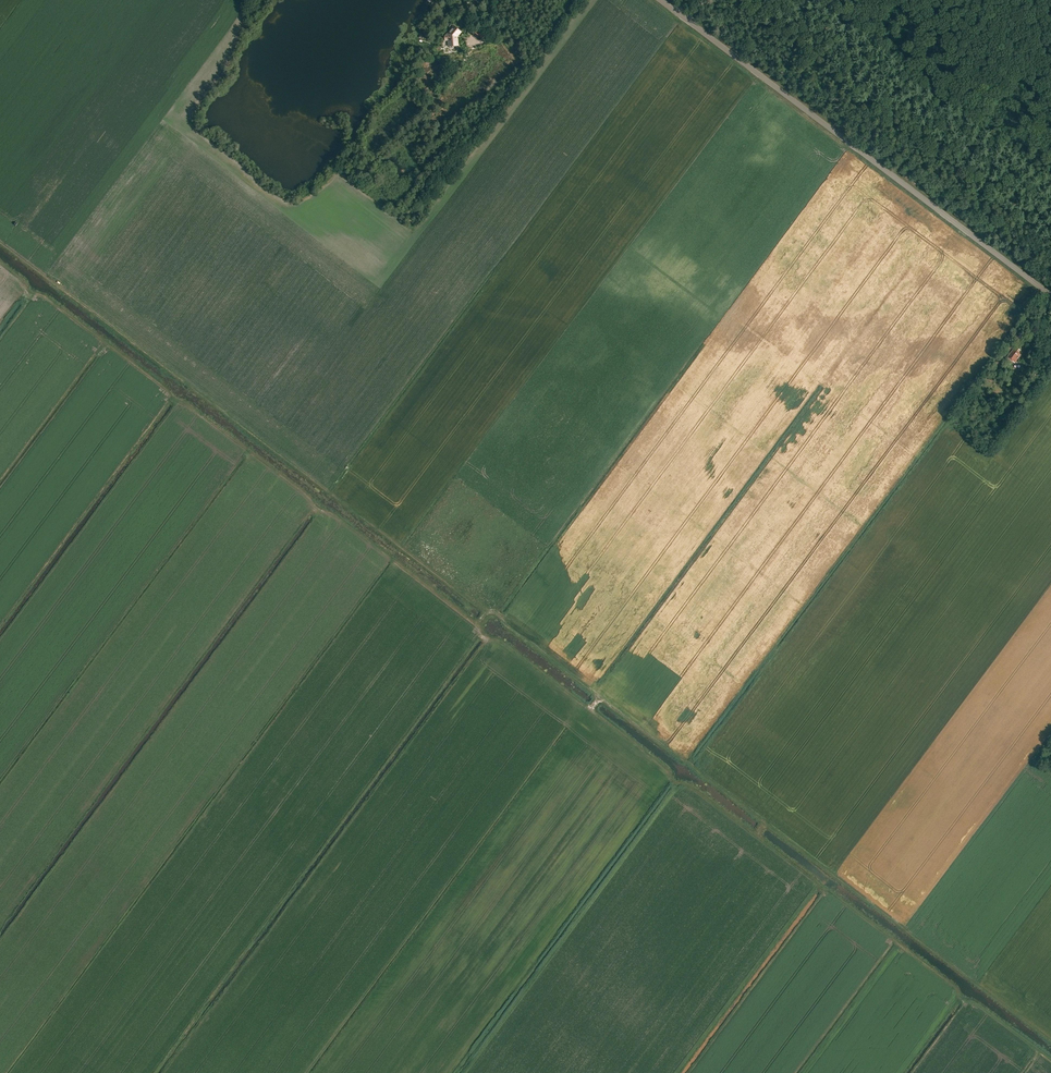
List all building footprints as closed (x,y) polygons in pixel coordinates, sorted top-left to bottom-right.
[(445,37),(445,40),(448,40),(449,46),(458,46),(457,38),(456,38),(456,36),(457,36),(461,32),(454,26),(445,37)] [(468,32),(480,41),(484,35),(472,27),(468,32)] [(1021,350),(1016,347),(1016,348),(1015,347),(1007,357),(1014,362),(1018,358),(1017,358),(1022,352),(1020,351),(1021,350)] [(1001,356),(996,362),(1000,365),(1004,359),(1001,356)]
